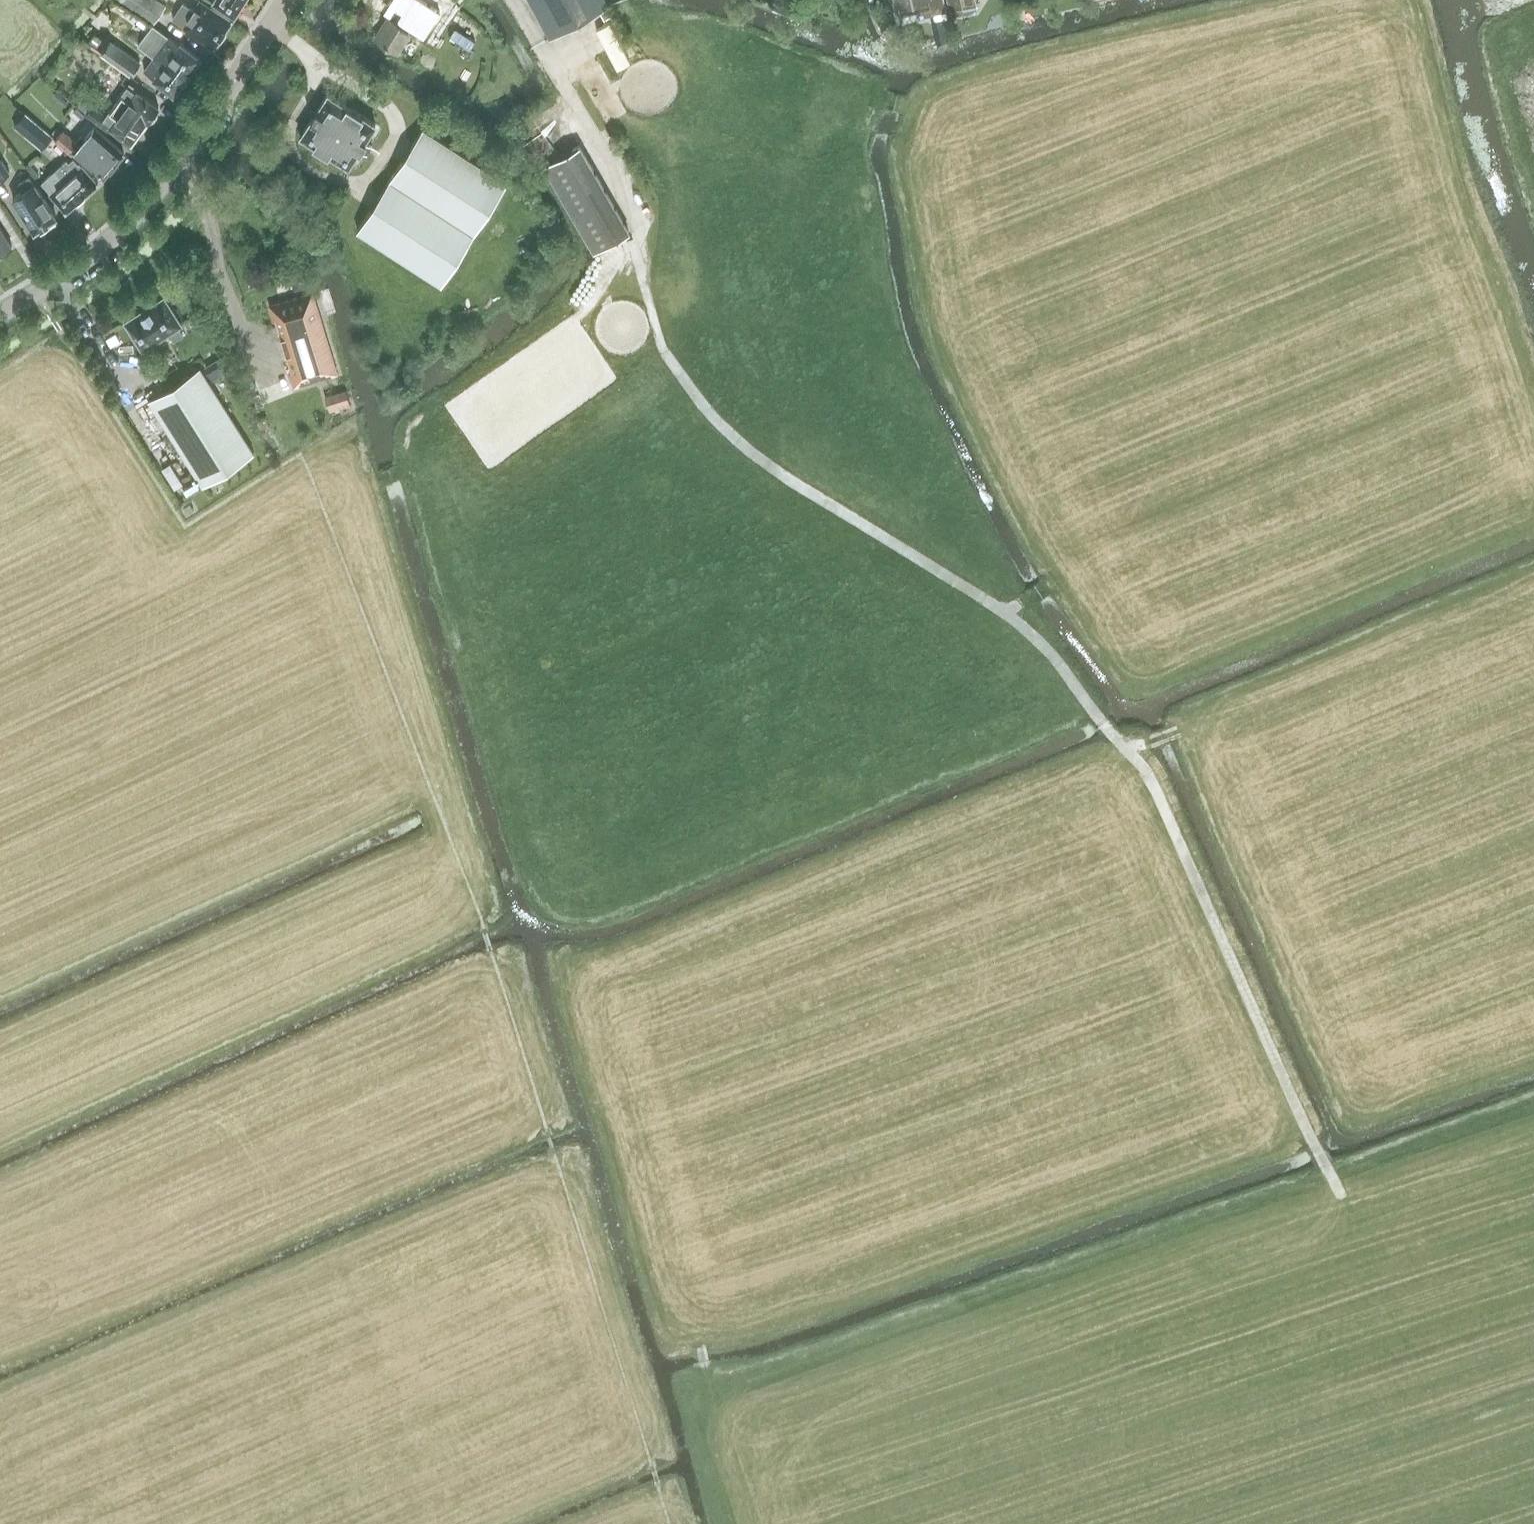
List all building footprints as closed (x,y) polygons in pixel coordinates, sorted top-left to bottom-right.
[(166,5),(158,0),(125,0),(124,2),(154,22),(166,5)] [(182,26),(214,47),(232,20),(202,0),(200,0),(194,9),(183,2),(172,18),(183,25),(182,26)] [(213,3),(234,17),(245,0),(215,0),(213,3)] [(424,10),(408,0),(399,0),(375,37),(397,51),(410,30),(414,33),(420,22),(417,20),(424,10)] [(453,0),(417,0),(417,1),(443,17),(453,0)] [(607,6),(608,6),(605,0),(529,0),(549,38),(599,11),(603,18),(611,14),(607,6)] [(946,11),(943,0),(897,0),(900,14),(917,11),(919,17),(946,11)] [(950,10),(977,4),(976,0),(947,0),(950,10)] [(948,35),(945,21),(936,23),(939,37),(948,35)] [(178,44),(169,37),(161,31),(146,51),(154,57),(144,70),(154,77),(153,78),(173,94),(200,57),(180,42),(178,44)] [(141,61),(111,39),(101,53),(130,75),(141,61)] [(156,109),(158,106),(137,90),(136,92),(127,86),(106,114),(84,98),(78,106),(87,113),(85,116),(108,131),(110,128),(131,143),(149,119),(154,119),(157,113),(156,109)] [(349,166),(376,124),(328,93),(301,135),(349,166)] [(44,146),(52,137),(34,121),(26,131),(44,146)] [(102,177),(124,152),(94,127),(79,144),(63,130),(55,139),(72,154),(73,152),(102,177)] [(507,182),(423,128),(357,230),(442,284),(507,182)] [(579,145),(544,165),(594,252),(629,232),(579,145)] [(0,156),(0,178),(10,172),(0,156)] [(55,169),(81,197),(98,183),(79,162),(78,163),(73,157),(69,161),(67,159),(55,169)] [(66,211),(81,197),(55,169),(41,182),(51,192),(50,193),(66,211)] [(56,217),(34,184),(29,176),(17,184),(22,192),(13,198),(34,231),(56,217)] [(333,206),(341,194),(332,188),(324,200),(333,206)] [(12,246),(0,227),(0,253),(12,246)] [(335,372),(311,294),(272,306),(296,384),(335,372)] [(164,296),(124,321),(142,350),(170,333),(174,339),(182,334),(178,327),(182,325),(164,296)] [(149,400),(202,485),(254,453),(200,368),(149,400)] [(334,393),(325,396),(328,407),(338,404),(349,401),(346,390),(334,393)]
